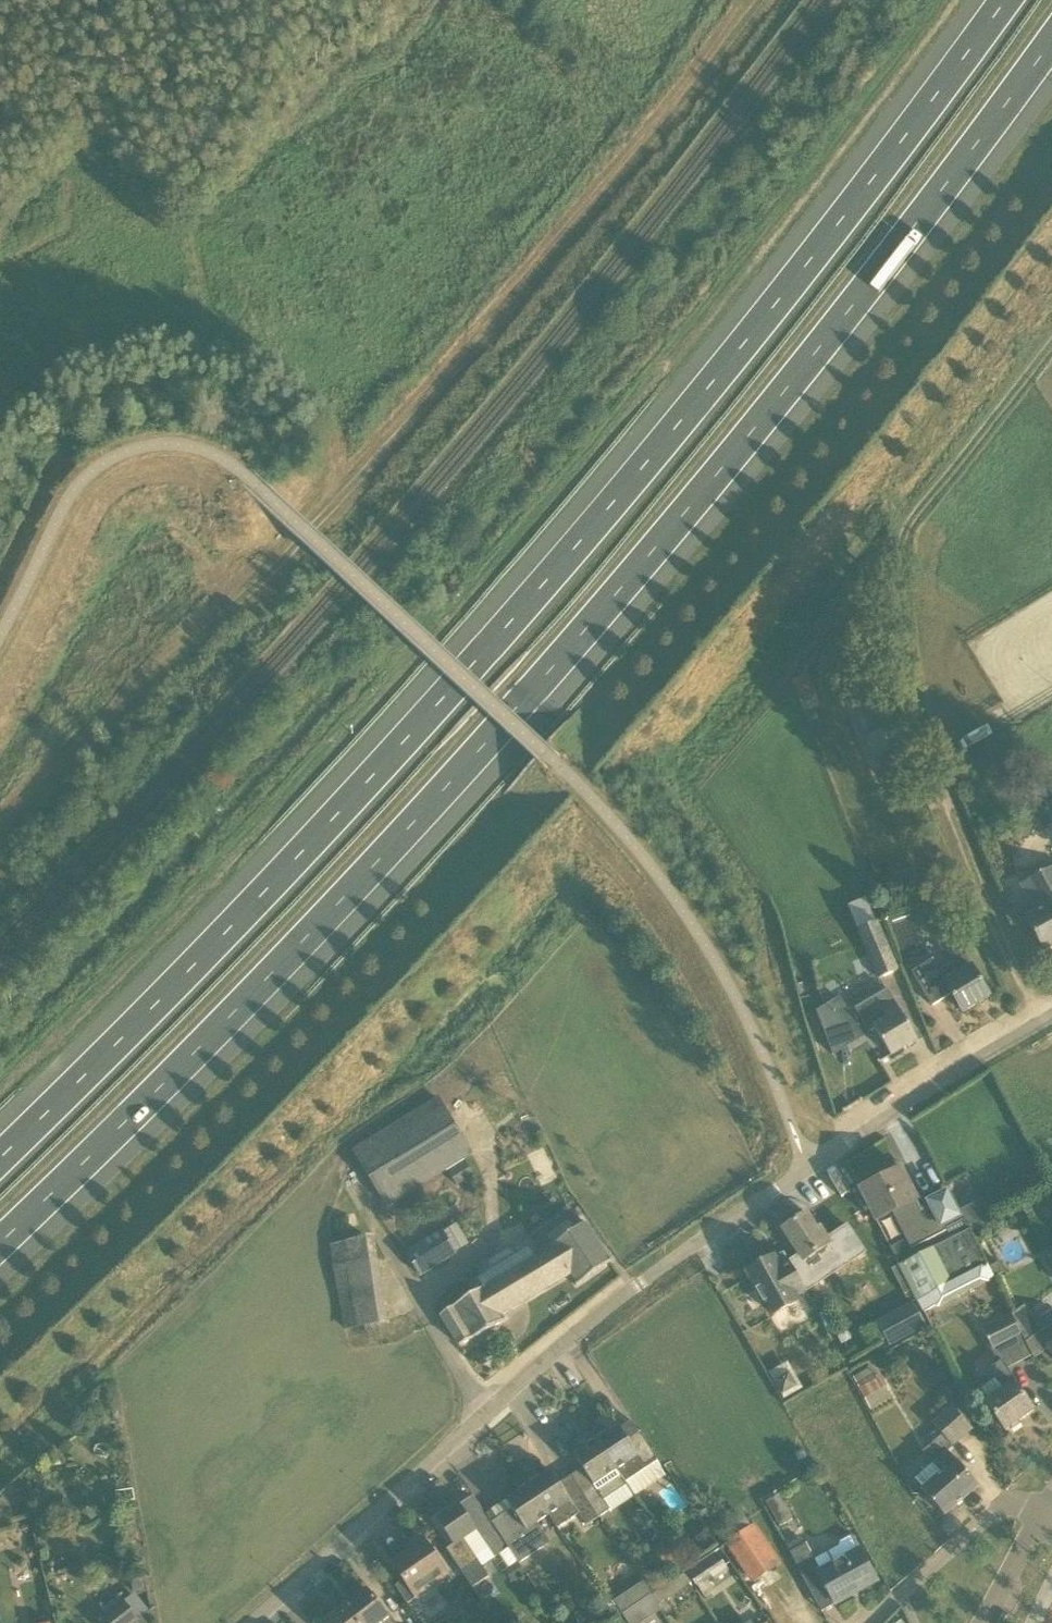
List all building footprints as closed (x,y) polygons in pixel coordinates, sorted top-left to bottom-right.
[(1046,907),(1026,918),(1043,951),(1051,946),(1051,867),(1031,879),(1046,907)] [(879,978),(898,970),(877,922),(859,930),(879,978)] [(912,972),(933,1006),(952,994),(963,1012),(990,996),(965,955),(939,971),(932,960),(912,972)] [(833,1052),(864,1036),(841,993),(811,1010),(833,1052)] [(891,1056),(918,1040),(892,996),(879,1004),(887,1018),(874,1026),(891,1056)] [(354,1149),(388,1205),(472,1154),(438,1098),(354,1149)] [(465,1159),(448,1169),(458,1185),(475,1175),(465,1159)] [(861,1189),(877,1221),(893,1213),(906,1239),(891,1247),(900,1264),(925,1252),(921,1244),(947,1231),(944,1225),(961,1217),(948,1191),(928,1201),(930,1205),(922,1209),(901,1168),(861,1189)] [(962,1205),(971,1227),(991,1219),(982,1197),(962,1205)] [(841,1260),(844,1266),(858,1257),(843,1235),(831,1243),(820,1227),(817,1229),(807,1213),(783,1229),(804,1261),(818,1252),(829,1268),(841,1260)] [(504,1276),(499,1267),(485,1275),(483,1271),(468,1281),(476,1293),(453,1307),(441,1315),(460,1346),(506,1321),(502,1315),(555,1284),(572,1274),(578,1283),(576,1284),(577,1286),(611,1261),(585,1224),(553,1247),(504,1276)] [(969,1230),(925,1252),(900,1264),(900,1265),(918,1301),(988,1266),(969,1230)] [(455,1254),(443,1233),(408,1253),(421,1275),(455,1254)] [(344,1327),(385,1321),(372,1234),(331,1240),(344,1327)] [(807,1293),(791,1263),(787,1258),(786,1258),(788,1261),(780,1266),(775,1257),(766,1261),(747,1272),(764,1302),(766,1301),(774,1316),(801,1301),(799,1297),(807,1293)] [(988,1266),(918,1301),(924,1313),(993,1277),(988,1266)] [(878,1322),(888,1341),(890,1344),(925,1324),(918,1311),(894,1324),(890,1316),(878,1322)] [(983,1328),(994,1350),(1023,1335),(1012,1313),(983,1328)] [(1026,1342),(1034,1358),(1050,1348),(1051,1351),(1051,1324),(1026,1342)] [(1017,1382),(1002,1360),(989,1369),(995,1378),(981,1388),(989,1399),(986,1402),(1006,1431),(1010,1427),(1012,1429),(1021,1423),(1019,1421),(1034,1411),(1015,1383),(1017,1382)] [(885,1387),(886,1386),(881,1376),(878,1377),(872,1367),(854,1378),(865,1399),(871,1409),(891,1399),(885,1387)] [(789,1373),(774,1382),(782,1396),(797,1387),(789,1373)] [(952,1405),(932,1422),(942,1434),(953,1447),(973,1430),(955,1408),(952,1405)] [(627,1438),(620,1428),(619,1426),(597,1441),(616,1470),(617,1472),(624,1483),(626,1482),(658,1461),(654,1454),(639,1431),(627,1438)] [(617,1472),(616,1470),(597,1441),(575,1456),(583,1468),(571,1475),(586,1498),(599,1517),(609,1510),(611,1509),(604,1500),(595,1486),(617,1472)] [(959,1464),(947,1451),(915,1478),(924,1488),(922,1490),(945,1516),(979,1486),(960,1464),(959,1464)] [(571,1475),(560,1483),(552,1471),(529,1486),(548,1514),(570,1499),(572,1503),(574,1506),(587,1525),(599,1517),(586,1498),(571,1475)] [(535,1521),(548,1514),(529,1486),(507,1501),(512,1509),(498,1518),(492,1522),(504,1540),(509,1548),(519,1563),(550,1543),(538,1526),(535,1521)] [(507,1550),(485,1515),(472,1496),(460,1504),(459,1504),(437,1519),(454,1544),(447,1549),(473,1587),(489,1577),(465,1539),(477,1531),(494,1558),(507,1550)] [(781,1496),(769,1499),(776,1523),(788,1519),(781,1496)] [(738,1537),(729,1543),(753,1580),(775,1565),(751,1529),(738,1537)] [(695,1538),(697,1541),(704,1550),(715,1542),(706,1530),(695,1538)] [(878,1581),(860,1549),(852,1535),(839,1542),(839,1546),(815,1559),(806,1543),(803,1545),(791,1552),(803,1575),(816,1568),(818,1572),(836,1604),(878,1581)] [(431,1588),(449,1576),(427,1543),(415,1552),(395,1565),(404,1580),(396,1585),(408,1603),(417,1598),(431,1588)] [(688,1572),(699,1588),(727,1568),(717,1552),(688,1572)] [(517,1562),(505,1570),(512,1582),(525,1574),(517,1562)] [(658,1605),(691,1582),(685,1573),(652,1595),(658,1605)] [(389,1617),(368,1589),(344,1607),(356,1622),(393,1622),(389,1617)] [(150,1611),(136,1594),(100,1622),(134,1622),(150,1611)] [(621,1614),(612,1601),(594,1613),(589,1605),(575,1614),(580,1622),(608,1622),(621,1614)] [(344,1607),(324,1622),(356,1622),(344,1607)] [(747,1616),(751,1621),(751,1622),(767,1622),(768,1622),(759,1608),(747,1616)]
